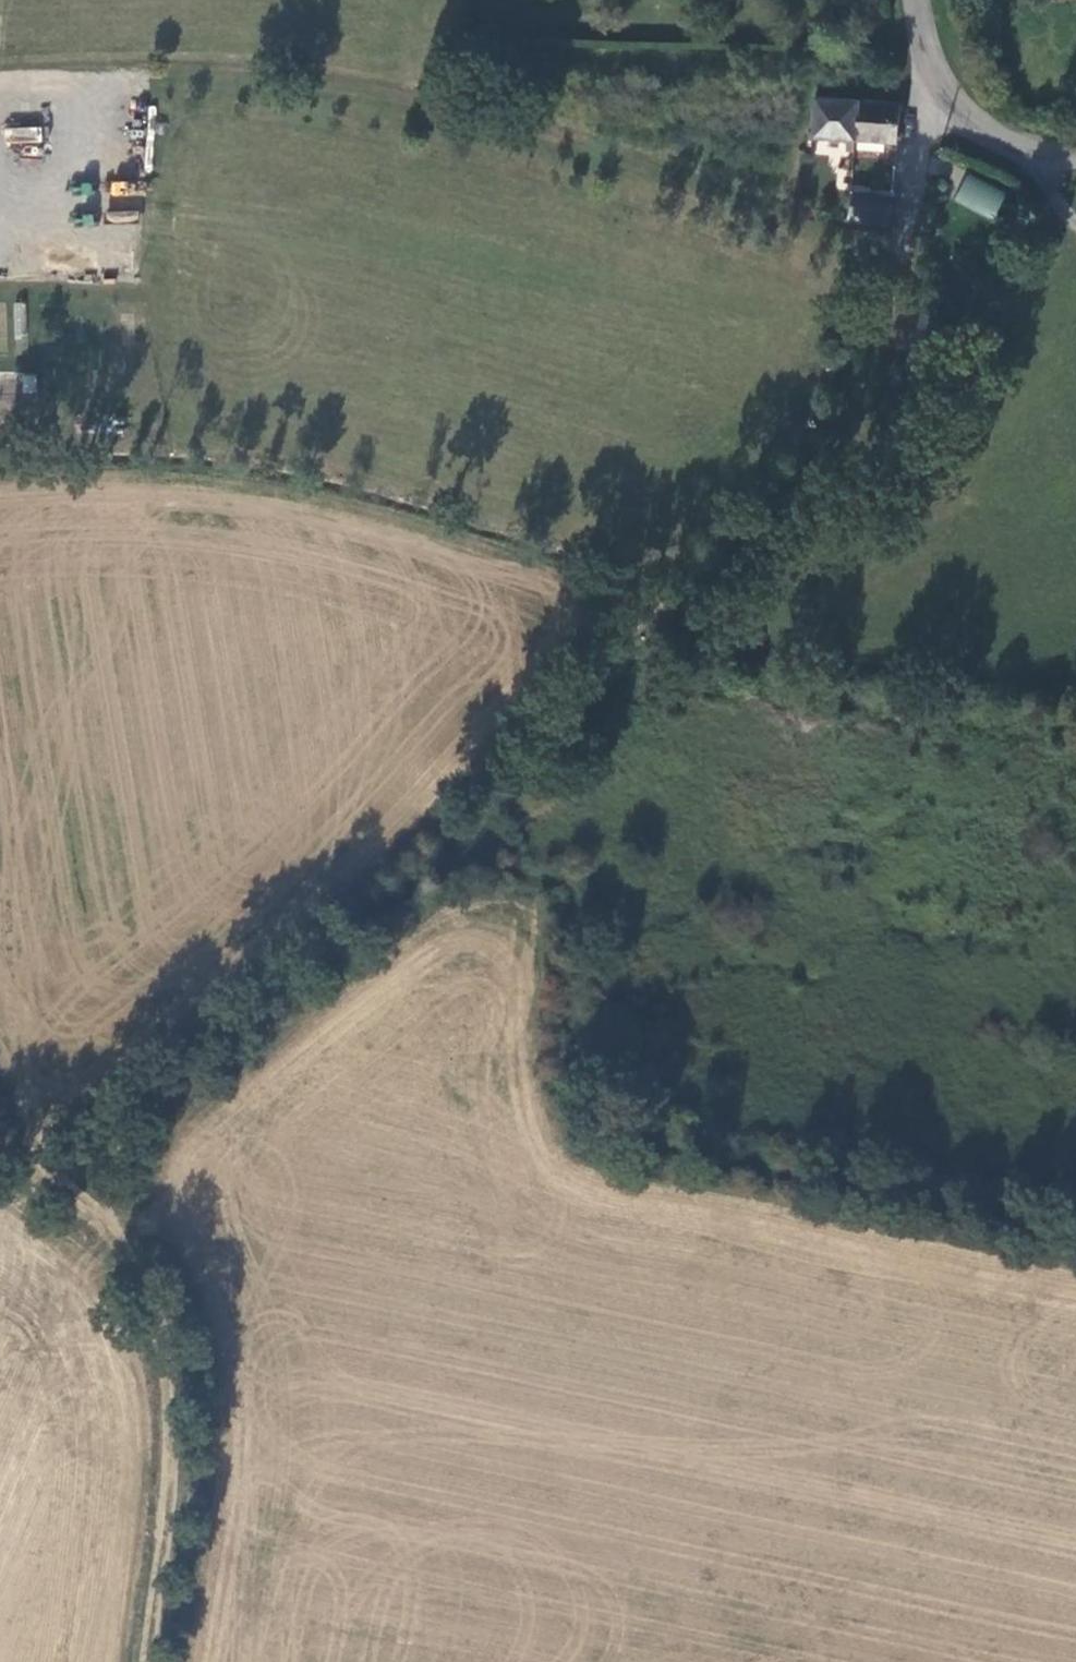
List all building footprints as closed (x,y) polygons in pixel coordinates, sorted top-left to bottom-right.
[(896,110),(885,109),(810,102),(809,141),(892,149),(896,110)] [(40,138),(40,128),(10,127),(10,137),(40,138)] [(994,219),(1006,192),(966,174),(954,202),(994,219)] [(843,226),(883,231),(887,204),(848,199),(843,226)]
